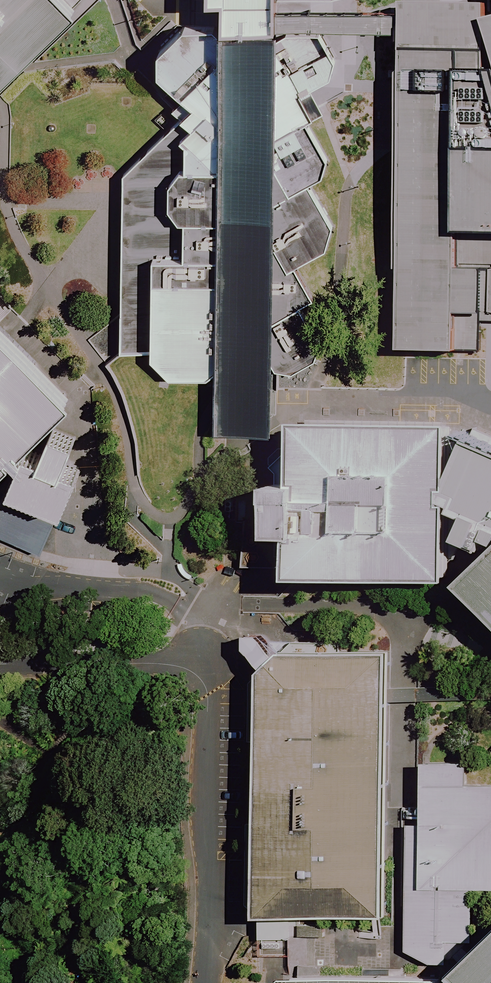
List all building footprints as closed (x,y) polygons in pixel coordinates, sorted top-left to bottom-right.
[(26,73),(37,61),(98,3),(96,0),(0,0),(0,98),(26,73)] [(296,373),(319,360),(324,345),(304,306),(318,299),(300,266),(331,250),(338,226),(314,184),(328,176),(333,159),(312,122),(327,113),(315,90),(335,79),(340,62),(324,33),(290,33),(289,26),(290,0),(226,0),(225,24),(186,24),(160,47),(161,73),(187,116),(128,174),(124,353),(152,353),(175,378),(210,380),(210,406),(209,431),(234,431),(279,432),(281,370),(296,373)] [(391,10),(387,361),(446,362),(446,354),(476,354),(477,325),(490,325),(490,122),(471,38),(481,12),(391,10)] [(471,38),(490,121),(490,31),(471,38)] [(0,304),(0,484),(32,453),(39,446),(90,396),(0,304)] [(306,565),(307,558),(461,563),(462,496),(464,460),(465,411),(309,406),(309,467),(286,466),(285,516),(308,516),(306,565)] [(464,460),(462,496),(490,509),(490,427),(485,424),(464,460)] [(0,512),(0,532),(60,558),(96,470),(81,463),(90,438),(67,429),(58,452),(43,446),(42,449),(39,446),(32,453),(37,460),(26,485),(14,480),(0,512)] [(306,565),(308,516),(285,516),(245,522),(246,565),(306,565)] [(478,567),(490,580),(490,555),(478,567)] [(394,646),(289,643),(268,626),(255,626),(256,640),(275,658),(271,662),(256,678),(255,738),(267,738),(266,820),(253,820),(253,868),(252,900),(264,911),(391,912),(394,646)] [(414,821),(411,947),(436,960),(452,961),(478,938),(479,884),(490,884),(490,781),(473,780),(473,757),(430,756),(428,822),(414,821)] [(469,963),(488,982),(490,982),(490,941),(469,963)] [(303,963),(303,982),(455,982),(455,966),(303,963)]
